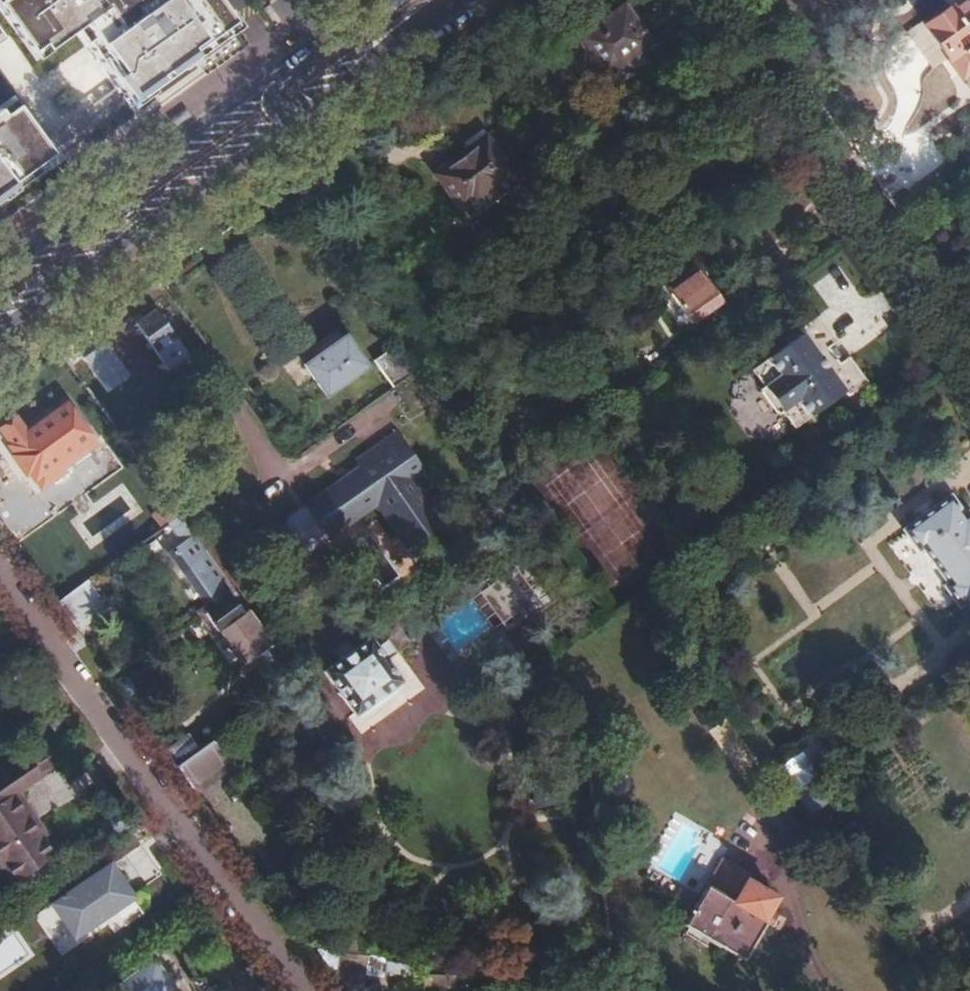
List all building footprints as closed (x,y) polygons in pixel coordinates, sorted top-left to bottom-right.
[(29,51),(33,48),(38,55),(81,24),(100,49),(91,55),(125,100),(130,97),(135,104),(236,28),(215,0),(153,0),(150,3),(148,0),(0,0),(0,12),(29,51)] [(969,75),(969,0),(961,0),(924,27),(962,80),(969,75)] [(575,39),(602,77),(651,42),(624,3),(575,39)] [(55,162),(15,106),(2,115),(0,112),(0,201),(55,162)] [(433,175),(466,221),(513,188),(505,177),(510,174),(484,138),(433,175)] [(666,288),(688,321),(719,299),(694,264),(680,274),(682,277),(666,288)] [(861,388),(868,383),(849,356),(839,363),(828,348),(838,341),(819,316),(832,307),(817,285),(774,315),(792,340),(751,369),(763,386),(759,389),(779,416),(783,413),(794,430),(845,394),(848,397),(861,388)] [(134,325),(154,353),(174,338),(155,310),(134,325)] [(303,365),(324,396),(365,367),(337,328),(311,346),(317,356),(303,365)] [(372,361),(391,388),(413,371),(394,345),(372,361)] [(92,351),(93,375),(118,374),(117,350),(92,351)] [(36,424),(26,432),(16,417),(0,429),(10,444),(8,446),(32,482),(56,465),(53,459),(87,435),(65,405),(36,424)] [(376,504),(409,550),(427,537),(423,533),(437,523),(406,479),(420,470),(397,438),(357,466),(362,473),(307,512),(326,539),(376,504)] [(536,496),(585,497),(586,465),(550,465),(550,483),(536,483),(536,496)] [(958,607),(969,598),(969,517),(966,512),(962,515),(948,496),(901,529),(916,550),(920,547),(948,585),(944,588),(958,607)] [(178,515),(169,503),(151,516),(160,528),(168,522),(178,515)] [(233,590),(178,515),(168,522),(173,528),(175,528),(194,554),(189,557),(184,551),(173,560),(205,605),(205,611),(233,590)] [(493,614),(495,616),(531,590),(525,580),(531,576),(524,567),(527,564),(519,552),(516,554),(510,546),(498,555),(500,559),(496,562),(499,567),(489,573),(486,569),(470,581),(476,590),(493,614)] [(79,586),(57,602),(70,619),(77,630),(99,615),(79,586)] [(205,605),(196,611),(212,634),(221,628),(247,609),(233,590),(205,611),(205,605)] [(438,625),(458,650),(488,627),(468,602),(438,625)] [(247,609),(221,628),(244,660),(257,651),(265,661),(261,663),(280,691),(297,678),(256,622),(247,609)] [(322,669),(352,712),(398,679),(383,659),(403,644),(387,622),(322,669)] [(795,793),(833,766),(802,724),(764,752),(795,793)] [(187,736),(164,751),(176,767),(198,750),(187,736)] [(198,750),(176,767),(189,786),(225,761),(210,742),(198,750)] [(14,881),(52,856),(12,796),(40,777),(25,755),(0,773),(0,865),(2,864),(14,881)] [(683,841),(662,849),(672,874),(693,866),(683,841)] [(684,926),(743,960),(765,922),(761,920),(775,896),(720,864),(684,926)] [(51,905),(72,937),(130,898),(108,866),(51,905)] [(334,950),(360,954),(362,939),(336,935),(334,950)] [(113,990),(168,990),(172,988),(153,962),(113,990)]
